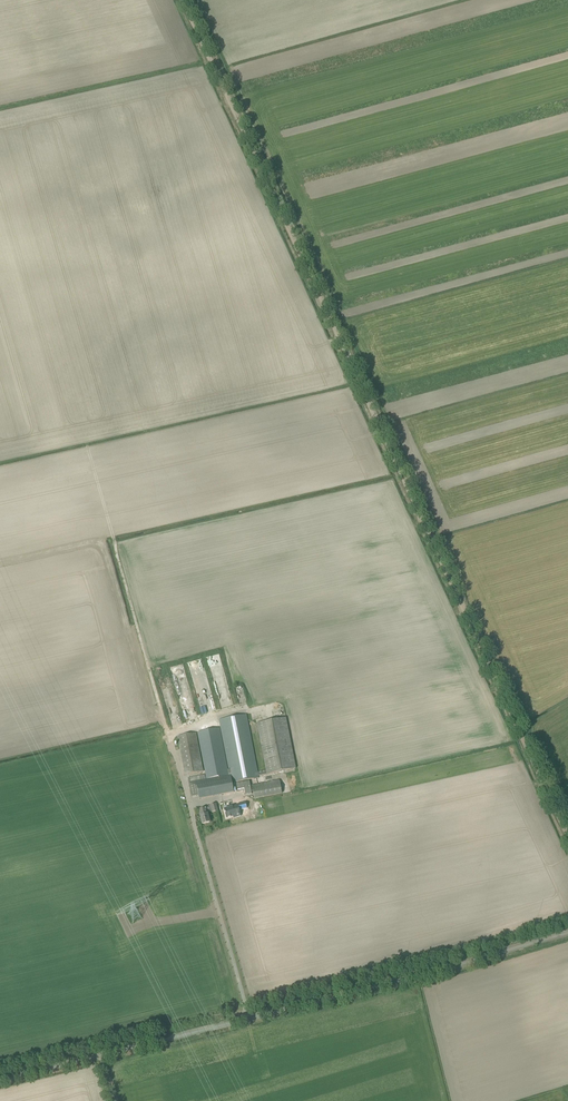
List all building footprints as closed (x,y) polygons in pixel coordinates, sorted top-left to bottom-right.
[(239,703),(246,702),(244,691),(237,693),(239,703)] [(234,792),(233,789),(232,783),(259,778),(259,776),(296,769),(286,718),(257,724),(266,770),(258,772),(247,714),(219,720),(228,767),(231,767),(231,768),(228,769),(220,728),(197,733),(205,775),(188,778),(192,797),(199,796),(199,799),(234,792)] [(185,775),(203,771),(196,733),(178,736),(185,775)] [(282,795),(279,780),(251,785),(254,799),(264,797),(264,798),(282,795)] [(236,784),(238,790),(244,789),(245,795),(252,794),(249,781),(236,784)] [(245,802),(238,804),(237,801),(232,802),(233,807),(224,809),(226,818),(233,816),(240,814),(240,815),(239,810),(247,808),(245,802)] [(218,811),(216,804),(206,806),(206,808),(199,810),(200,815),(200,816),(202,824),(210,822),(208,813),(207,814),(207,812),(212,811),(212,812),(218,811)]
